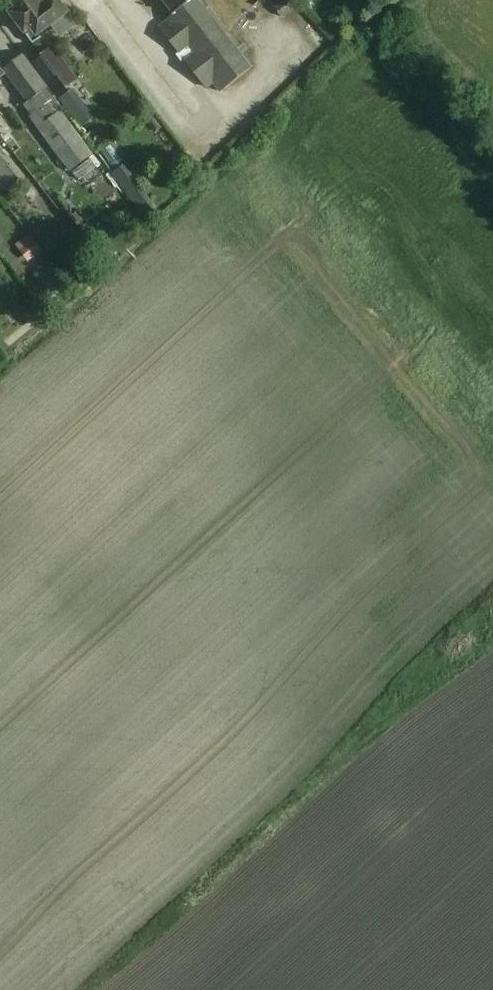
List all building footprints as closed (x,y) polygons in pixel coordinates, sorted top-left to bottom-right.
[(36,0),(15,0),(19,4),(10,10),(34,43),(42,36),(38,31),(51,22),(60,35),(76,24),(67,10),(59,0),(51,0),(41,7),(36,0)] [(174,13),(165,20),(166,21),(159,26),(208,86),(214,81),(221,91),(253,67),(202,0),(164,0),(174,13)] [(80,79),(56,44),(31,62),(72,119),(87,109),(70,86),(80,79)] [(95,154),(24,54),(3,68),(42,124),(38,128),(69,172),(95,154)] [(1,193),(20,179),(0,151),(0,192),(1,193)] [(98,163),(107,181),(121,174),(112,156),(98,163)] [(105,193),(91,201),(96,210),(110,202),(105,193)] [(39,254),(31,243),(20,251),(28,262),(39,254)]
